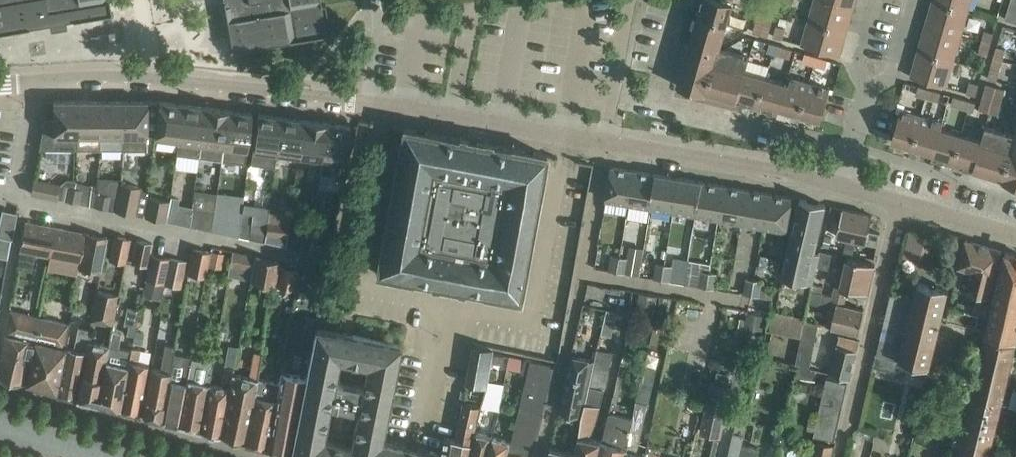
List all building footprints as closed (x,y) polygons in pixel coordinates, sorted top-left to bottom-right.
[(112,12),(110,0),(0,0),(0,31),(112,12)] [(235,10),(227,11),(231,50),(333,31),(326,3),(321,4),(321,0),(233,0),(235,10)] [(698,15),(727,24),(734,2),(733,2),(734,0),(703,0),(698,15)] [(754,31),(768,35),(778,3),(766,0),(763,0),(754,31)] [(809,20),(847,31),(854,8),(828,0),(815,0),(809,20)] [(926,25),(962,35),(969,10),(935,0),(933,0),(926,25)] [(969,10),(972,0),(935,0),(969,10)] [(1006,18),(1015,21),(1015,9),(1009,7),(1006,18)] [(738,100),(746,71),(751,55),(721,47),(727,24),(698,15),(690,45),(685,43),(683,53),(687,54),(679,84),(678,83),(678,85),(708,93),(708,91),(738,100)] [(847,31),(809,20),(802,44),(841,55),(847,31)] [(775,36),(783,38),(786,27),(778,25),(775,36)] [(926,25),(919,50),(954,61),(962,35),(926,25)] [(986,30),(983,41),(991,44),(994,33),(986,30)] [(991,44),(983,41),(979,52),(988,54),(991,44)] [(768,50),(779,54),(782,45),(771,42),(768,50)] [(782,45),(779,54),(790,57),(793,49),(782,45)] [(998,46),(994,58),(1003,60),(1006,48),(998,46)] [(954,61),(919,50),(911,76),(947,86),(954,61)] [(804,61),(815,64),(817,56),(806,52),(804,61)] [(817,56),(815,64),(826,67),(828,59),(817,56)] [(1003,60),(994,58),(989,78),(997,80),(1003,60)] [(738,100),(758,105),(766,76),(746,71),(738,100)] [(780,107),(801,113),(810,82),(788,75),(786,82),(788,83),(780,107)] [(779,112),(780,107),(788,83),(786,82),(766,76),(758,105),(779,112)] [(968,92),(976,94),(980,83),(971,81),(968,92)] [(810,82),(801,113),(822,119),(831,88),(810,82)] [(980,108),(998,114),(1006,89),(987,83),(980,108)] [(917,94),(928,97),(930,88),(920,86),(917,94)] [(930,88),(928,97),(939,100),(942,92),(930,88)] [(953,104),(968,108),(971,100),(955,95),(953,104)] [(40,146),(76,146),(77,100),(54,100),(54,119),(45,119),(40,146)] [(78,135),(100,135),(101,100),(77,100),(76,146),(78,146),(78,135)] [(101,148),(122,148),(123,143),(124,100),(101,100),(100,135),(101,135),(101,148)] [(123,143),(122,148),(147,149),(148,135),(148,100),(124,100),(123,143)] [(156,137),(179,140),(184,104),(160,100),(156,137)] [(971,100),(968,108),(975,110),(977,102),(971,100)] [(177,153),(200,156),(206,106),(184,104),(179,140),(177,153)] [(200,156),(221,158),(227,109),(206,106),(200,156)] [(227,109),(221,158),(246,162),(253,112),(227,109)] [(893,140),(914,146),(923,115),(902,109),(893,140)] [(278,152),(283,116),(258,113),(254,149),(251,163),(275,166),(276,152),(278,152)] [(914,146),(934,152),(944,120),(923,115),(914,146)] [(278,152),(300,155),(305,119),(283,116),(278,152)] [(328,122),(305,119),(300,155),(323,158),(328,122)] [(933,157),(953,163),(962,133),(942,128),(944,121),(944,120),(934,152),(933,157)] [(351,125),(328,122),(323,158),(346,161),(351,125)] [(1010,158),(1015,139),(1015,136),(1015,133),(987,124),(982,139),(973,169),(1004,177),(1010,158)] [(377,272),(520,299),(547,153),(404,126),(377,272)] [(953,163),(973,169),(982,139),(962,133),(953,163)] [(1004,177),(1003,180),(1015,183),(1015,160),(1010,158),(1004,177)] [(628,211),(629,203),(635,170),(612,166),(606,199),(620,201),(619,210),(628,211)] [(629,203),(652,207),(657,174),(635,170),(629,203)] [(652,207),(674,211),(680,177),(657,174),(652,207)] [(674,211),(697,214),(703,181),(680,177),(674,211)] [(31,192),(55,197),(58,184),(34,179),(31,192)] [(78,202),(93,205),(96,184),(77,181),(75,189),(73,188),(71,201),(78,202)] [(115,209),(136,213),(142,186),(120,181),(115,209)] [(697,214),(720,218),(725,185),(703,181),(697,214)] [(96,184),(93,205),(110,208),(113,194),(97,191),(98,185),(96,184)] [(720,218),(743,222),(748,189),(725,185),(720,218)] [(64,199),(71,201),(73,188),(66,187),(64,199)] [(743,222),(765,226),(771,193),(748,189),(743,222)] [(771,193),(765,226),(788,230),(794,197),(771,193)] [(144,215),(167,220),(171,200),(148,196),(144,215)] [(826,204),(801,198),(783,276),(813,283),(818,265),(821,252),(815,251),(826,204)] [(832,206),(829,218),(843,221),(842,224),(870,230),(873,215),(873,214),(843,208),(843,209),(832,206)] [(175,221),(191,224),(193,207),(192,217),(176,213),(175,221)] [(191,224),(212,229),(214,210),(193,207),(191,224)] [(9,257),(17,212),(3,209),(0,225),(0,256),(9,257)] [(212,229),(240,235),(243,211),(232,210),(229,225),(213,221),(215,210),(214,210),(212,229)] [(240,235),(266,240),(270,210),(266,232),(251,229),(254,213),(243,211),(240,235)] [(270,210),(266,240),(287,245),(289,237),(292,214),(270,210)] [(21,247),(47,251),(51,226),(25,221),(21,247)] [(595,267),(618,271),(621,256),(625,228),(602,224),(595,267)] [(842,224),(839,236),(859,240),(878,245),(881,232),(870,230),(842,224)] [(51,226),(47,251),(81,258),(86,232),(51,226)] [(823,244),(831,247),(835,231),(827,228),(823,244)] [(80,267),(102,271),(108,236),(86,232),(80,267)] [(109,259),(126,262),(132,237),(115,233),(109,259)] [(294,246),(311,249),(313,233),(311,233),(309,241),(295,239),(294,246)] [(313,233),(311,249),(325,252),(327,245),(319,243),(321,235),(313,233)] [(137,273),(140,273),(145,240),(136,238),(132,262),(139,263),(137,273)] [(960,267),(972,270),(966,290),(991,296),(992,293),(1003,250),(967,239),(960,267)] [(146,278),(162,282),(166,256),(151,253),(154,242),(145,240),(140,273),(147,275),(146,278)] [(845,250),(855,252),(857,243),(847,241),(845,250)] [(621,256),(618,271),(640,275),(645,247),(631,245),(629,257),(621,256)] [(188,273),(207,276),(211,251),(193,247),(188,273)] [(209,265),(222,267),(224,252),(212,250),(209,265)] [(233,250),(228,275),(251,279),(255,254),(233,250)] [(835,253),(821,250),(821,252),(818,265),(832,268),(835,253)] [(171,251),(164,283),(182,287),(188,253),(171,251)] [(989,336),(1015,341),(1015,339),(1015,254),(1006,251),(1002,270),(989,336)] [(251,280),(276,285),(280,261),(256,256),(251,280)] [(663,279),(685,283),(689,259),(675,256),(673,264),(665,263),(663,279)] [(837,285),(835,294),(847,296),(849,288),(869,293),(876,263),(848,257),(842,286),(837,285)] [(708,287),(710,271),(712,263),(689,259),(685,283),(708,287)] [(655,278),(663,279),(665,263),(658,262),(655,278)] [(280,265),(276,285),(296,289),(300,269),(280,265)] [(710,271),(708,287),(716,288),(718,272),(710,271)] [(745,293),(753,294),(756,279),(748,277),(745,293)] [(756,279),(753,294),(761,296),(773,298),(775,288),(774,288),(774,286),(765,284),(765,285),(762,285),(763,280),(756,279)] [(906,337),(903,347),(900,360),(931,366),(949,288),(919,281),(915,298),(911,313),(908,325),(906,337)] [(90,320),(114,325),(120,295),(97,290),(90,320)] [(822,293),(812,290),(809,301),(830,306),(826,325),(860,332),(865,309),(845,304),(847,296),(835,294),(834,295),(822,293)] [(911,313),(915,298),(892,292),(888,308),(911,313)] [(658,312),(677,315),(680,298),(661,295),(658,312)] [(990,303),(977,300),(974,310),(988,313),(990,303)] [(128,306),(126,314),(138,316),(140,308),(128,306)] [(888,308),(885,320),(908,325),(911,313),(888,308)] [(806,316),(771,309),(768,326),(802,333),(806,316)] [(980,316),(951,309),(948,323),(977,330),(980,316)] [(24,381),(37,315),(11,310),(0,363),(0,375),(23,381),(24,381)] [(745,325),(763,329),(766,315),(748,311),(745,325)] [(24,381),(55,391),(62,348),(67,324),(37,315),(24,381)] [(314,340),(317,326),(318,318),(309,316),(305,338),(314,340)] [(805,320),(802,333),(803,334),(797,364),(810,367),(820,323),(805,320)] [(885,320),(883,331),(906,337),(908,325),(885,320)] [(57,392),(75,396),(84,342),(87,327),(78,326),(74,351),(62,348),(55,391),(57,392)] [(299,456),(377,456),(381,437),(400,343),(317,326),(314,340),(307,376),(292,453),(292,455),(299,456)] [(75,396),(95,401),(106,344),(88,341),(91,328),(87,327),(84,342),(75,396)] [(133,341),(142,343),(145,331),(135,329),(133,341)] [(95,401),(117,407),(127,348),(129,335),(109,331),(95,401)] [(883,331),(880,342),(903,347),(906,337),(883,331)] [(832,373),(849,377),(851,378),(861,340),(841,335),(832,373)] [(1004,388),(1015,341),(989,336),(960,456),(987,456),(1004,388)] [(880,342),(876,358),(899,364),(900,360),(903,347),(880,342)] [(143,414),(159,418),(165,382),(172,344),(165,343),(161,369),(151,368),(143,414)] [(493,353),(494,347),(476,343),(468,382),(488,385),(492,361),(504,363),(506,354),(493,353)] [(159,418),(177,423),(184,385),(189,355),(174,352),(176,345),(172,344),(165,382),(159,418)] [(127,348),(117,407),(140,413),(147,363),(138,362),(141,348),(132,346),(131,349),(127,348)] [(177,423),(197,428),(212,348),(204,346),(202,359),(192,357),(193,356),(189,355),(184,385),(177,423)] [(197,428),(220,435),(227,393),(232,366),(224,365),(222,379),(224,379),(223,385),(210,382),(216,348),(212,348),(197,428)] [(601,440),(590,437),(599,414),(614,352),(598,348),(583,415),(582,416),(581,427),(576,451),(575,451),(573,456),(596,456),(601,440)] [(220,435),(244,441),(252,398),(261,352),(254,351),(250,375),(233,372),(234,366),(232,366),(227,393),(220,435)] [(246,442),(265,446),(273,402),(277,381),(257,377),(262,353),(261,352),(252,398),(244,441),(246,442)] [(504,456),(535,456),(556,365),(514,355),(511,367),(522,370),(521,371),(529,373),(528,379),(511,439),(508,439),(504,456)] [(583,415),(595,359),(572,355),(562,411),(583,415)] [(899,364),(876,358),(875,366),(897,371),(899,364)] [(645,364),(638,399),(649,401),(650,402),(657,367),(645,364)] [(796,378),(813,382),(816,370),(800,366),(796,378)] [(265,446),(292,453),(307,376),(282,371),(279,381),(277,381),(273,402),(265,446)] [(829,378),(826,392),(845,397),(849,382),(829,378)] [(702,430),(722,434),(732,385),(712,381),(702,430)] [(826,392),(822,407),(842,411),(845,397),(826,392)] [(647,403),(636,400),(633,417),(627,446),(624,456),(635,456),(647,403)] [(473,433),(474,430),(479,404),(464,401),(457,437),(446,435),(442,453),(441,456),(468,456),(473,433)] [(822,407),(819,421),(839,426),(842,411),(822,407)] [(627,446),(633,417),(610,411),(603,440),(601,440),(596,456),(624,456),(627,446)] [(741,441),(744,442),(749,416),(739,414),(735,431),(729,456),(738,456),(741,441)] [(839,426),(819,421),(816,436),(835,440),(839,426)] [(474,430),(473,433),(468,456),(486,456),(491,434),(474,430)] [(508,439),(491,434),(486,456),(504,456),(508,439)] [(442,453),(412,445),(381,437),(377,456),(441,456),(442,453)] [(759,445),(744,442),(741,441),(738,456),(756,456),(759,445)] [(819,441),(816,452),(832,456),(834,444),(819,441)] [(575,451),(553,445),(550,456),(573,456),(575,451)]
